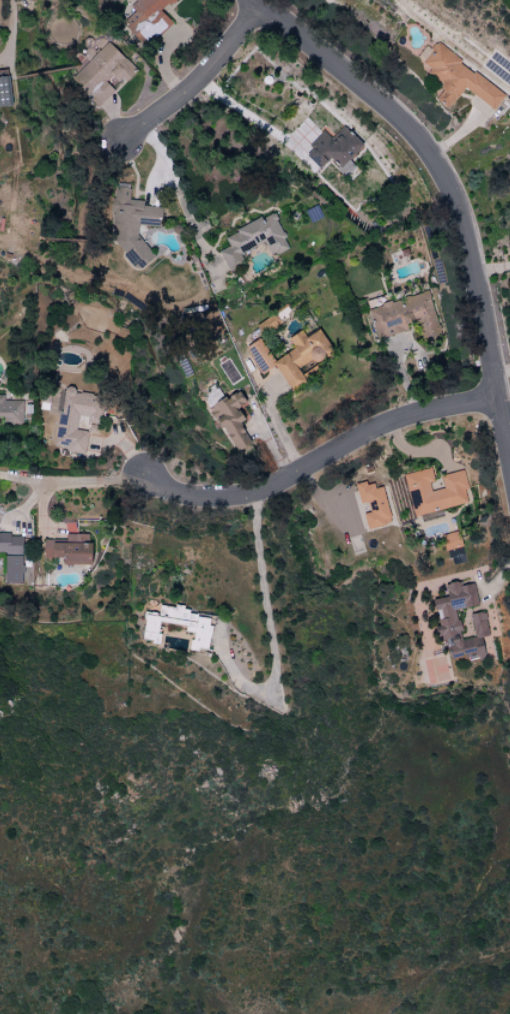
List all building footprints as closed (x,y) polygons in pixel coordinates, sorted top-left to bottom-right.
[(133,11),(120,24),(145,48),(170,22),(160,12),(172,0),(136,0),(129,7),(133,11)] [(462,88),(492,110),(504,94),(434,43),(430,49),(425,46),(415,58),(429,68),(426,74),(443,86),(433,99),(447,109),(462,88)] [(7,76),(0,77),(0,107),(10,106),(7,76)] [(304,156),(317,169),(328,159),(337,169),(360,147),(342,127),(330,139),(322,131),(308,145),(311,149),(304,156)] [(159,226),(160,206),(141,206),(142,200),(128,199),(129,186),(113,185),(110,243),(122,244),(121,262),(141,263),(143,225),(159,226)] [(263,242),(269,256),(288,247),(271,212),(223,235),(228,246),(217,251),(227,271),(240,264),(236,255),(263,242)] [(375,339),(414,328),(418,343),(437,337),(434,328),(437,327),(427,291),(366,307),(375,339)] [(53,444),(65,445),(64,451),(83,453),(87,431),(75,429),(76,423),(98,427),(101,406),(86,403),(88,394),(73,391),(73,387),(62,385),(53,444)] [(235,451),(250,441),(237,423),(242,419),(234,407),(243,401),(234,389),(206,408),(235,451)] [(2,416),(2,424),(22,423),(21,400),(3,400),(3,394),(0,394),(0,416),(2,416)] [(468,503),(461,470),(440,475),(442,488),(431,490),(426,468),(403,473),(412,515),(468,503)] [(382,487),(374,488),(372,481),(354,485),(358,503),(366,501),(368,512),(362,513),(365,529),(389,523),(382,487)] [(444,551),(447,550),(451,565),(464,562),(456,531),(439,535),(444,551)] [(42,557),(60,558),(60,564),(87,565),(88,534),(64,533),(64,540),(42,539),(42,557)] [(3,583),(21,583),(22,535),(0,534),(0,552),(3,552),(3,583)] [(455,609),(477,605),(472,583),(460,585),(459,581),(442,584),(445,596),(431,599),(437,626),(433,626),(436,640),(444,638),(448,659),(482,652),(479,637),(487,635),(483,611),(468,614),(473,637),(461,639),(455,609)] [(159,623),(185,624),(185,632),(190,632),(190,650),(208,650),(209,617),(190,616),(190,607),(158,606),(158,613),(143,613),(142,641),(158,642),(159,623)]
